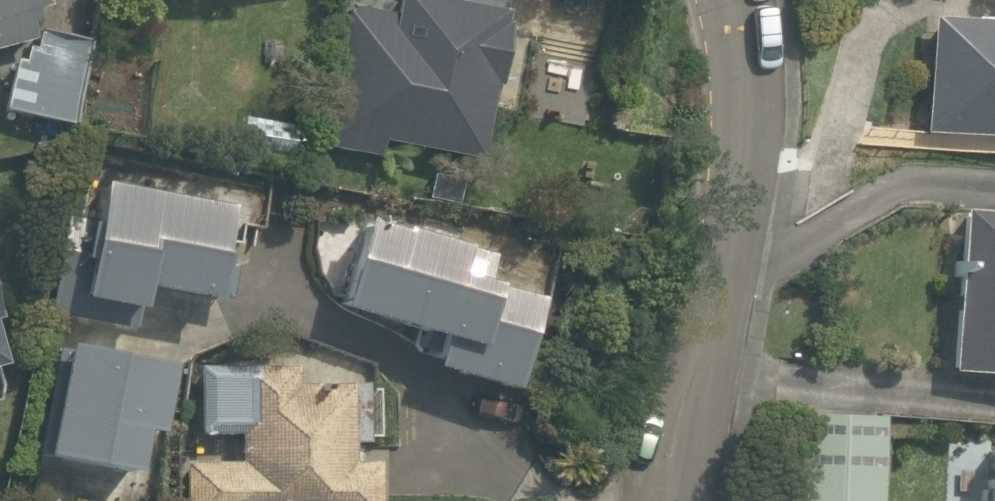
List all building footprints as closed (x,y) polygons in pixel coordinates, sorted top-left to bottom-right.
[(70,38),(59,0),(0,0),(0,53),(3,61),(26,54),(70,38)] [(424,0),(398,0),(397,9),(351,2),(329,147),(395,157),(396,146),(450,154),(446,179),(494,186),(523,0),(469,0),(468,7),(424,0)] [(935,26),(925,141),(994,147),(994,31),(935,26)] [(70,38),(26,54),(15,116),(95,129),(111,41),(77,36),(70,38)] [(121,198),(101,311),(169,323),(173,298),(238,309),(254,220),(121,198)] [(975,212),(960,375),(994,378),(994,214),(975,212)] [(371,225),(347,316),(465,347),(456,382),(546,406),(572,306),(509,289),(515,263),(371,225)] [(5,408),(0,383),(36,376),(21,295),(0,299),(0,409),(5,408)] [(161,490),(192,350),(129,336),(122,366),(83,357),(58,467),(161,490)] [(401,471),(368,469),(372,363),(256,358),(252,463),(196,461),(194,500),(400,500),(401,471)] [(890,424),(805,419),(801,500),(886,500),(890,424)]
